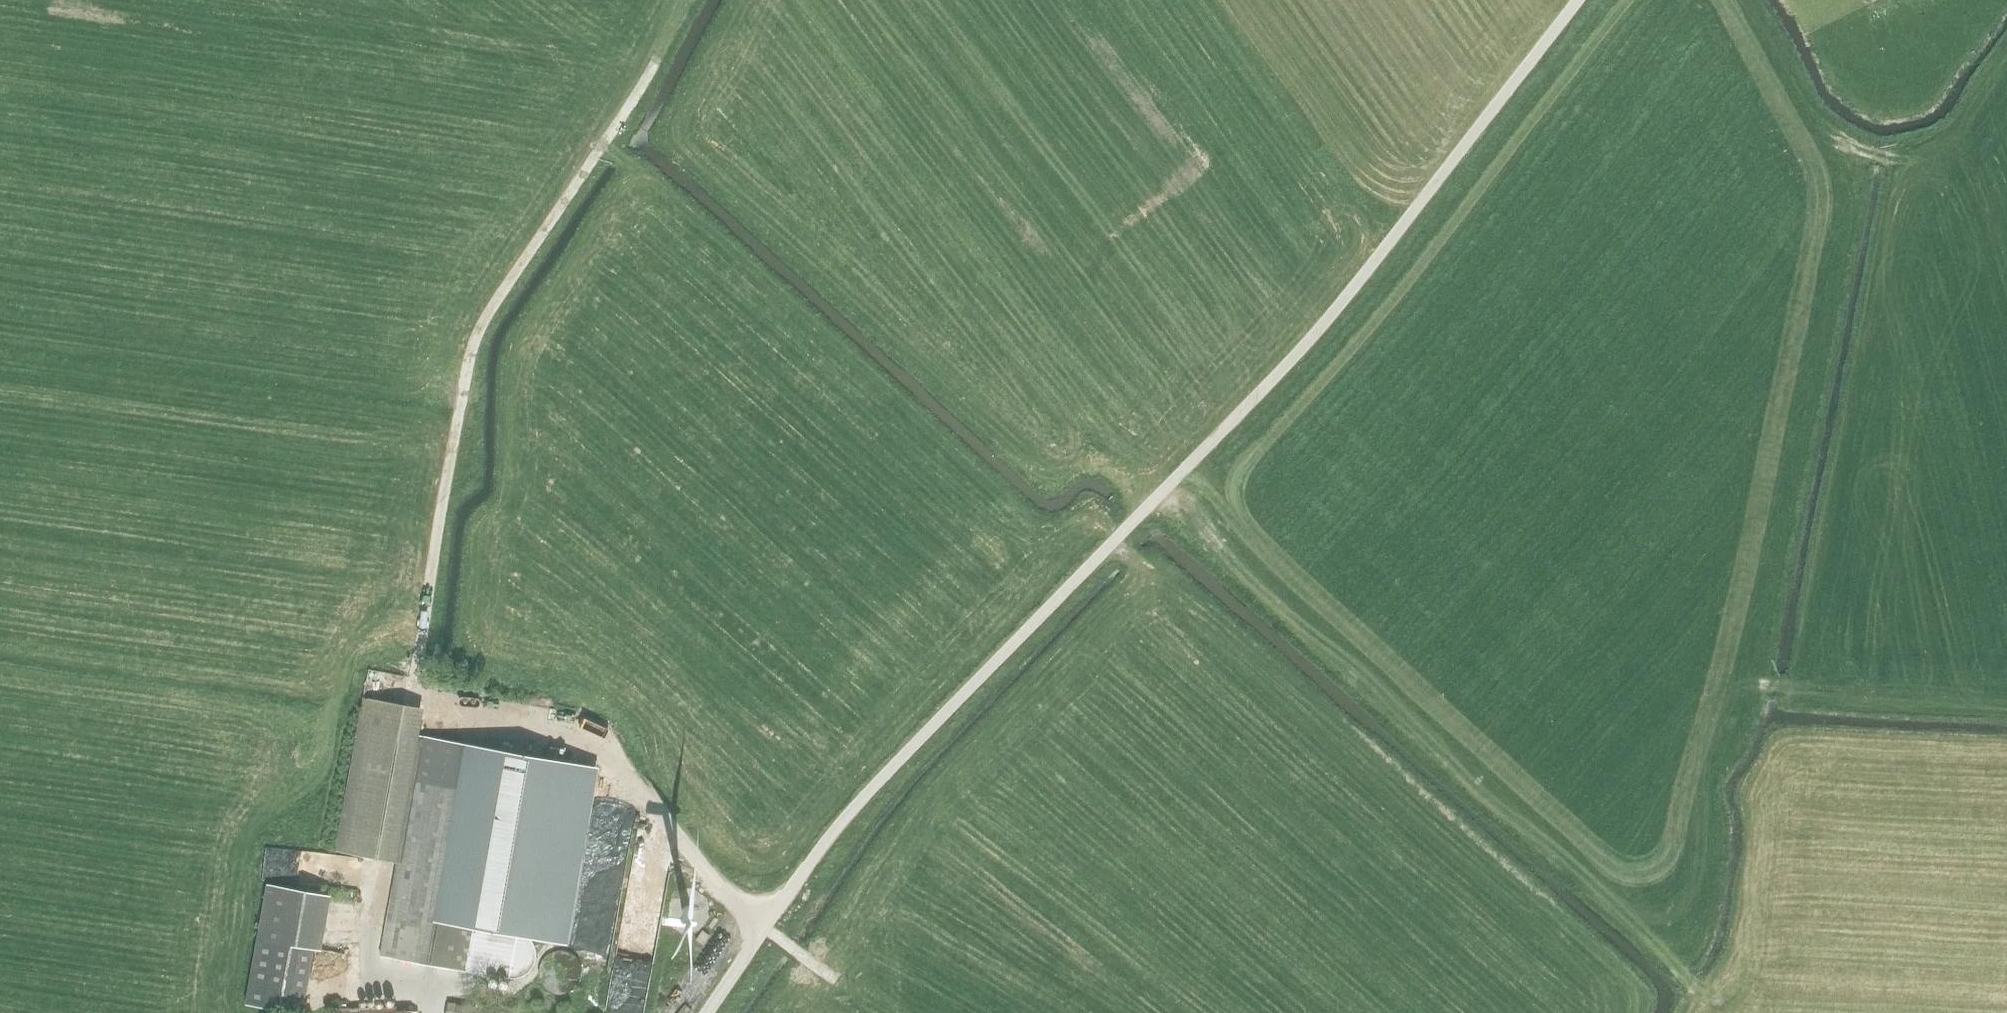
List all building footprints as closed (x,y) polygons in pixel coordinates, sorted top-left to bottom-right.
[(534,944),(531,939),(564,945),(596,767),(421,735),(426,708),(365,697),(336,851),(398,861),(381,956),(501,977),(501,974),(504,976),(509,977),(515,977),(521,976),(527,973),(532,969),(535,964),(536,959),(537,954),(536,949),(534,944)] [(294,1012),(303,1012),(314,949),(322,951),(331,895),(268,884),(247,1005),(294,1012)] [(610,1012),(616,1012),(647,1012),(664,906),(629,900),(610,1012)]
